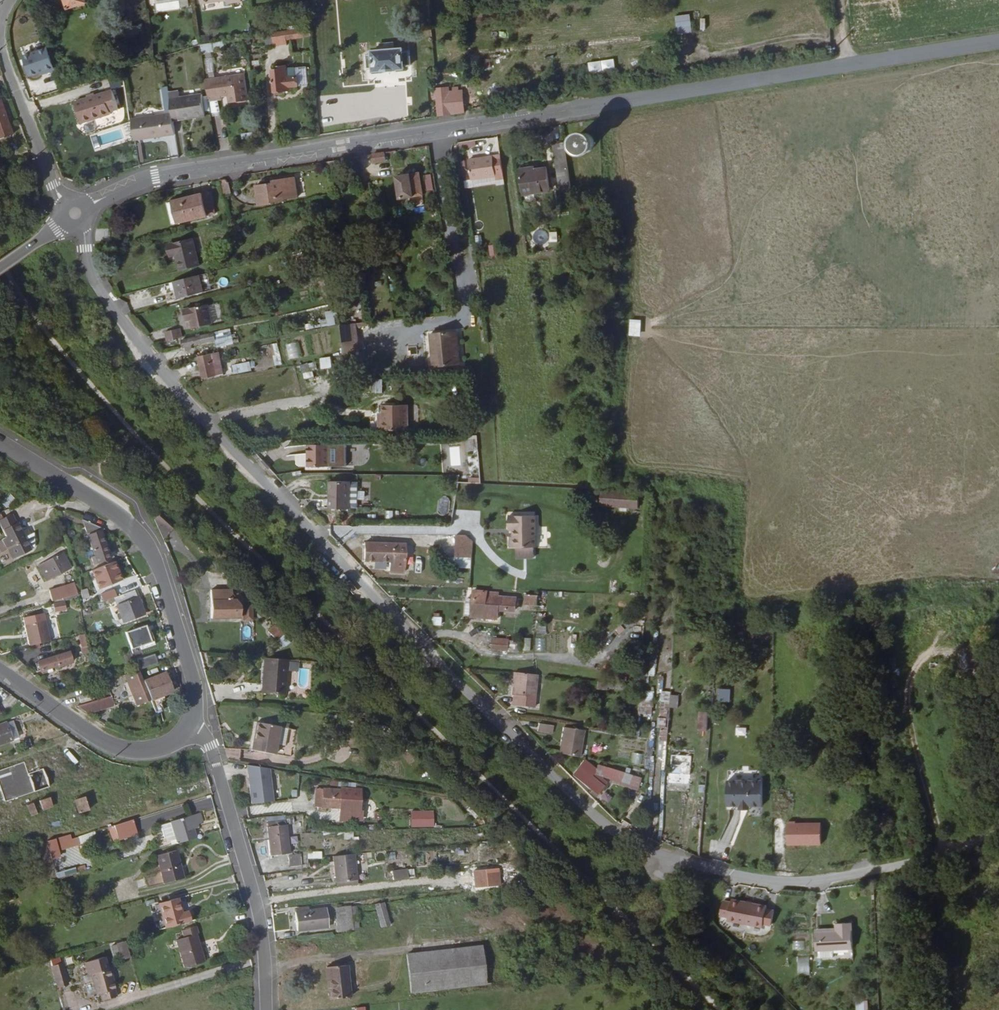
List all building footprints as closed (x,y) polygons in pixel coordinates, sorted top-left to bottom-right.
[(74,10),(92,4),(90,0),(71,0),(74,10)] [(675,34),(691,33),(690,15),(674,16),(675,34)] [(283,41),(309,38),(309,30),(269,36),(272,48),(284,46),(283,41)] [(209,41),(208,33),(201,34),(202,41),(209,41)] [(474,41),(487,40),(487,34),(468,35),(469,49),(475,48),(474,41)] [(225,50),(224,43),(200,46),(201,52),(225,50)] [(56,70),(48,48),(24,56),(31,76),(41,73),(47,71),(48,73),(56,70)] [(371,72),(403,70),(402,67),(409,67),(409,53),(402,53),(402,49),(371,51),(371,55),(367,55),(367,69),(371,69),(371,72)] [(204,72),(211,73),(213,54),(205,54),(204,72)] [(613,57),(587,63),(589,74),(615,69),(613,57)] [(292,87),(291,71),(283,71),(282,68),(274,69),(274,73),(267,74),(270,96),(279,94),(279,89),(292,87)] [(204,79),(206,102),(219,101),(218,98),(227,98),(232,97),(232,105),(245,104),(243,76),(204,79)] [(128,121),(130,140),(170,136),(169,122),(166,95),(165,89),(159,90),(162,117),(128,121)] [(110,92),(72,103),(79,125),(108,116),(107,114),(116,111),(110,92)] [(176,93),(166,95),(169,122),(201,119),(199,98),(177,100),(176,93)] [(433,93),(434,119),(459,116),(459,95),(445,96),(445,93),(433,93)] [(12,135),(7,120),(0,99),(0,138),(12,135)] [(590,138),(587,136),(582,136),(579,138),(575,141),(574,144),(575,149),(576,152),(581,155),(585,156),(588,155),(591,153),(594,149),(595,144),(592,140),(590,138)] [(572,192),(565,146),(553,148),(559,193),(572,192)] [(386,164),(385,155),(373,157),(375,166),(386,164)] [(479,162),(479,160),(468,162),(471,182),(495,178),(492,161),(492,158),(485,159),(485,161),(479,162)] [(500,160),(492,161),(495,178),(495,181),(503,180),(500,160)] [(32,178),(30,169),(24,171),(26,180),(32,178)] [(521,172),(525,198),(551,194),(547,170),(532,173),(531,171),(521,172)] [(423,174),(426,190),(433,189),(430,173),(423,174)] [(400,204),(424,199),(419,176),(395,181),(400,204)] [(274,182),(274,184),(275,187),(270,188),(270,185),(257,187),(260,207),(271,206),(270,204),(285,202),(285,200),(298,199),(295,179),(274,182)] [(214,215),(210,193),(173,199),(177,221),(214,215)] [(174,255),(178,271),(199,266),(192,239),(170,244),(172,256),(174,255)] [(496,244),(488,245),(489,254),(497,253),(496,244)] [(197,276),(172,282),(177,300),(202,294),(197,276)] [(208,325),(204,306),(180,311),(182,322),(187,321),(189,330),(208,325)] [(628,335),(639,336),(640,319),(629,319),(628,335)] [(341,351),(341,361),(356,361),(355,323),(353,323),(340,325),(340,329),(341,351)] [(233,343),(229,329),(181,341),(183,349),(214,342),(216,347),(233,343)] [(455,364),(455,331),(419,332),(420,365),(455,364)] [(163,343),(178,339),(176,332),(161,335),(163,343)] [(276,343),(272,344),(276,364),(281,363),(276,343)] [(224,374),(220,357),(212,359),(211,354),(199,357),(200,362),(204,379),(224,374)] [(320,368),(331,367),(330,356),(319,357),(320,368)] [(254,361),(231,363),(231,372),(255,371),(254,361)] [(300,364),(303,379),(314,376),(311,362),(300,364)] [(371,392),(381,393),(382,378),(371,378),(371,392)] [(382,430),(411,430),(411,405),(386,405),(386,416),(382,416),(382,430)] [(296,422),(305,418),(300,409),(292,413),(296,422)] [(322,463),(321,440),(299,441),(299,452),(301,451),(302,464),(322,463)] [(348,509),(348,483),(327,483),(327,508),(348,509)] [(7,508),(17,500),(9,492),(0,500),(7,508)] [(599,497),(598,507),(637,508),(637,499),(599,497)] [(3,541),(6,548),(10,547),(15,558),(32,550),(26,537),(24,532),(20,524),(18,525),(13,515),(0,521),(5,531),(8,538),(3,541)] [(156,525),(164,545),(176,531),(163,518),(156,525)] [(515,533),(515,539),(515,551),(518,551),(518,561),(535,560),(535,550),(537,550),(536,519),(508,520),(508,533),(515,533)] [(85,521),(90,535),(102,531),(105,530),(101,527),(93,525),(90,523),(85,521)] [(26,537),(32,535),(29,529),(24,532),(26,537)] [(102,531),(90,535),(100,564),(111,560),(107,547),(108,546),(105,538),(104,538),(102,531)] [(32,535),(26,537),(32,550),(35,548),(36,545),(35,534),(32,535)] [(408,570),(409,548),(398,548),(398,546),(369,544),(368,558),(393,559),(393,569),(408,570)] [(475,547),(459,546),(458,564),(474,565),(475,547)] [(43,584),(69,573),(63,557),(36,567),(43,584)] [(458,575),(473,576),(474,565),(458,564),(458,575)] [(110,565),(87,575),(95,593),(118,583),(110,565)] [(54,606),(80,600),(77,590),(52,595),(54,606)] [(235,593),(213,591),(212,620),(242,621),(242,608),(239,603),(240,602),(240,597),(234,597),(235,593)] [(87,603),(92,600),(87,592),(82,596),(87,603)] [(146,616),(137,592),(118,600),(127,623),(146,616)] [(101,607),(114,602),(111,595),(98,601),(101,607)] [(474,603),(474,611),(501,612),(506,612),(506,599),(500,599),(500,595),(474,595),(474,603)] [(527,608),(539,609),(540,600),(527,598),(527,608)] [(518,600),(506,599),(506,612),(518,612),(518,600)] [(69,609),(59,611),(60,618),(70,617),(69,609)] [(474,611),(474,620),(484,621),(484,618),(501,619),(501,612),(474,611)] [(32,651),(53,648),(50,627),(29,630),(32,651)] [(131,653),(154,644),(147,628),(124,637),(131,653)] [(268,637),(277,646),(284,638),(275,630),(268,637)] [(80,654),(86,653),(84,633),(78,634),(80,654)] [(513,653),(513,642),(497,642),(497,652),(513,653)] [(525,643),(513,642),(513,653),(525,653),(525,643)] [(209,651),(203,651),(206,661),(211,660),(209,651)] [(44,672),(51,669),(54,668),(61,666),(61,668),(74,663),(71,652),(40,661),(44,672)] [(161,663),(158,654),(141,659),(145,669),(161,663)] [(289,697),(293,662),(269,659),(265,694),(289,697)] [(669,668),(662,668),(661,687),(668,688),(669,668)] [(153,699),(147,681),(143,670),(128,675),(139,705),(153,699)] [(153,699),(158,713),(165,710),(161,697),(175,692),(169,674),(147,681),(153,699)] [(556,699),(558,688),(531,684),(529,705),(542,707),(543,698),(553,698),(556,699)] [(729,701),(729,688),(718,688),(717,701),(729,701)] [(660,691),(660,703),(669,703),(670,691),(660,691)] [(652,692),(640,692),(640,714),(651,715),(652,692)] [(678,692),(670,692),(670,705),(677,705),(678,692)] [(78,697),(81,704),(91,701),(89,694),(78,697)] [(96,699),(100,706),(114,702),(110,694),(96,699)] [(91,701),(81,704),(77,706),(86,711),(100,706),(96,699),(91,701)] [(707,730),(708,712),(700,711),(698,729),(707,730)] [(656,717),(656,727),(665,727),(665,717),(656,717)] [(2,745),(18,740),(12,722),(0,726),(0,739),(2,745)] [(258,723),(254,750),(292,757),(297,730),(258,723)] [(735,726),(735,735),(745,735),(746,727),(735,726)] [(556,731),(541,728),(540,736),(555,738),(556,731)] [(566,759),(583,762),(587,735),(566,732),(564,746),(568,747),(566,759)] [(689,785),(692,755),(672,754),(670,773),(669,773),(668,783),(689,785)] [(633,757),(632,766),(642,767),(642,758),(633,757)] [(49,787),(42,769),(28,774),(24,762),(7,767),(13,784),(0,788),(0,792),(3,802),(49,787)] [(274,802),(270,769),(246,764),(250,804),(274,802)] [(578,778),(599,795),(601,797),(603,799),(611,788),(604,783),(602,785),(596,780),(601,775),(588,765),(578,778)] [(618,777),(606,770),(602,777),(619,788),(630,795),(634,787),(618,777)] [(741,809),(751,809),(764,809),(764,784),(743,784),(733,783),(728,783),(728,809),(741,809)] [(338,809),(341,793),(316,789),(313,805),(321,805),(320,808),(323,809),(324,806),(338,809)] [(341,792),(341,793),(338,809),(337,821),(359,824),(360,816),(357,815),(360,795),(341,792)] [(72,798),(72,809),(73,811),(84,810),(84,807),(83,797),(72,798)] [(43,811),(54,807),(51,798),(40,802),(43,811)] [(27,806),(31,818),(38,816),(33,804),(27,806)] [(158,823),(181,817),(178,808),(156,814),(158,823)] [(409,811),(409,827),(432,826),(432,810),(409,811)] [(184,843),(204,837),(200,825),(210,822),(207,812),(168,824),(173,841),(182,838),(184,843)] [(138,819),(120,825),(124,838),(142,833),(138,819)] [(290,854),(287,824),(265,825),(268,855),(290,854)] [(124,838),(120,825),(115,826),(119,840),(124,838)] [(352,839),(352,831),(342,831),(343,839),(352,839)] [(81,844),(79,837),(73,839),(71,835),(50,842),(53,855),(54,859),(62,856),(60,850),(81,844)] [(190,873),(183,846),(163,852),(170,879),(190,873)] [(306,859),(320,858),(320,851),(306,852),(306,859)] [(286,855),(289,867),(301,864),(299,852),(286,855)] [(351,855),(337,856),(339,883),(353,882),(351,855)] [(55,878),(74,873),(73,867),(54,872),(55,878)] [(472,870),(472,887),(500,886),(499,869),(472,870)] [(394,883),(410,882),(409,873),(394,874),(394,883)] [(182,912),(178,898),(157,903),(163,928),(190,921),(187,910),(182,912)] [(731,901),(724,900),(720,916),(728,917),(727,921),(763,928),(764,925),(772,927),(774,911),(767,910),(767,906),(732,899),(731,901)] [(396,924),(393,903),(393,900),(385,901),(385,903),(387,925),(396,924)] [(975,905),(966,906),(969,921),(977,920),(975,905)] [(342,917),(343,929),(360,927),(358,906),(352,907),(352,916),(342,917)] [(300,930),(332,927),(331,909),(298,912),(300,930)] [(853,950),(853,922),(836,923),(836,929),(816,929),(816,951),(853,950)] [(191,937),(189,930),(176,934),(178,942),(170,944),(178,972),(197,966),(190,938),(191,937)] [(126,956),(122,942),(113,945),(117,958),(126,956)] [(410,991),(485,983),(481,945),(406,953),(410,991)] [(61,957),(63,965),(79,962),(77,954),(61,957)] [(105,957),(83,963),(87,978),(90,978),(95,995),(99,994),(101,1001),(118,997),(105,957)] [(796,958),(798,971),(809,970),(808,957),(796,958)] [(53,987),(61,985),(53,958),(46,960),(53,987)] [(324,968),(329,1000),(349,997),(345,965),(324,968)] [(855,1001),(855,1009),(866,1009),(865,1001),(855,1001)]
